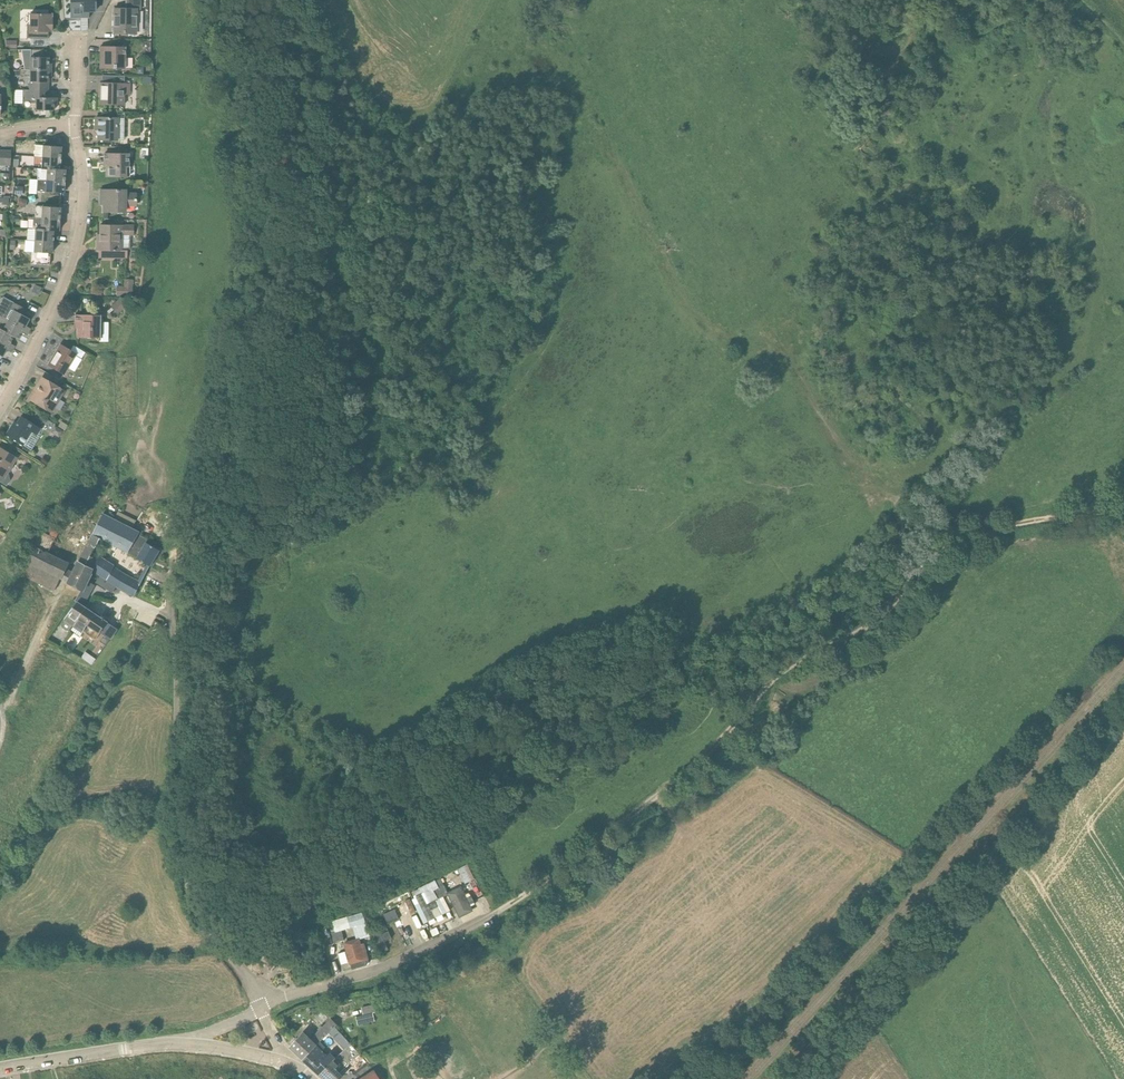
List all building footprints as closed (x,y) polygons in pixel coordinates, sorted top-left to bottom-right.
[(95,0),(70,0),(71,18),(82,18),(82,16),(88,16),(88,12),(95,11),(95,0)] [(138,11),(141,11),(141,0),(125,0),(125,9),(114,9),(113,33),(138,34),(138,11)] [(45,32),(51,32),(52,14),(30,14),(30,31),(27,31),(27,38),(45,39),(45,32)] [(5,49),(17,49),(17,40),(6,40),(5,49)] [(125,47),(111,47),(100,47),(100,69),(125,69),(125,47)] [(43,50),(30,50),(21,50),(21,55),(30,55),(30,69),(51,69),(51,64),(48,64),(48,57),(42,57),(43,50)] [(30,69),(20,69),(20,70),(20,76),(30,76),(30,89),(48,90),(48,76),(51,76),(51,69),(30,69)] [(130,83),(111,83),(100,83),(99,105),(124,105),(125,96),(130,95),(130,83)] [(48,98),(48,90),(30,89),(30,90),(23,90),(23,101),(30,101),(32,103),(36,103),(36,110),(54,111),(54,104),(57,104),(57,98),(48,98)] [(118,118),(107,118),(96,118),(95,131),(97,131),(97,140),(118,140),(118,118)] [(60,158),(61,147),(43,145),(42,157),(60,158)] [(129,154),(115,154),(104,154),(104,162),(106,162),(106,176),(129,176),(129,154)] [(59,169),(60,158),(42,157),(41,168),(59,170),(59,169)] [(59,169),(59,170),(41,168),(38,168),(37,179),(64,181),(65,169),(59,169)] [(63,193),(64,181),(37,179),(36,191),(63,193)] [(14,195),(22,196),(23,187),(15,186),(14,195)] [(126,190),(112,190),(100,190),(100,205),(103,205),(103,212),(115,212),(126,212),(126,207),(136,207),(136,204),(136,195),(136,193),(126,193),(126,190)] [(17,205),(25,207),(27,199),(19,197),(17,205)] [(59,219),(60,207),(36,206),(35,217),(59,219)] [(59,219),(35,217),(33,217),(32,228),(35,228),(40,229),(53,230),(59,230),(59,219)] [(134,226),(111,225),(100,225),(100,234),(97,234),(97,250),(99,250),(99,258),(127,259),(128,251),(122,250),(122,235),(134,236),(134,226)] [(52,241),(53,231),(53,230),(40,229),(35,228),(35,240),(52,241)] [(52,241),(35,240),(28,240),(27,252),(31,252),(31,265),(35,265),(36,264),(49,265),(50,253),(52,253),(52,241)] [(41,288),(34,284),(31,291),(38,294),(41,288)] [(117,286),(117,296),(133,296),(133,286),(117,286)] [(8,321),(29,331),(30,328),(25,326),(29,318),(23,315),(26,309),(13,302),(4,297),(0,304),(0,316),(8,321)] [(126,306),(119,298),(110,306),(116,314),(126,306)] [(101,315),(86,315),(75,315),(75,323),(77,323),(77,338),(101,338),(101,315)] [(8,321),(0,316),(0,328),(3,330),(14,336),(13,337),(18,340),(22,332),(27,335),(29,331),(8,321)] [(13,349),(15,346),(10,343),(13,337),(14,336),(3,330),(0,328),(0,342),(13,349)] [(13,349),(0,342),(0,356),(2,357),(6,350),(11,352),(13,349)] [(77,355),(69,350),(60,344),(48,365),(64,375),(77,355)] [(64,391),(52,384),(42,378),(38,385),(39,386),(31,400),(40,406),(52,413),(64,391)] [(41,429),(30,422),(21,416),(17,422),(14,421),(5,435),(15,441),(23,446),(32,432),(37,435),(41,429)] [(61,421),(57,426),(63,430),(67,425),(61,421)] [(54,425),(50,432),(58,437),(62,430),(54,425)] [(7,472),(10,471),(13,467),(12,464),(16,458),(0,448),(0,482),(2,483),(6,486),(10,480),(7,472)] [(104,547),(114,552),(117,547),(128,553),(128,552),(137,558),(150,566),(159,550),(147,543),(149,540),(139,534),(140,532),(104,513),(93,534),(107,542),(104,547)] [(60,533),(50,528),(47,527),(44,532),(41,531),(21,574),(55,590),(61,578),(62,579),(70,564),(50,554),(58,539),(60,533)] [(73,586),(80,590),(83,591),(88,581),(91,576),(92,574),(90,573),(92,570),(99,555),(107,542),(93,534),(92,534),(78,561),(68,583),(73,586)] [(125,573),(114,567),(115,565),(99,555),(92,570),(99,575),(100,575),(116,587),(134,596),(142,582),(125,573)] [(100,575),(97,580),(96,582),(113,592),(116,587),(100,575)] [(85,601),(94,584),(88,581),(83,591),(80,590),(75,600),(78,602),(66,620),(65,621),(61,627),(63,629),(65,631),(69,632),(73,625),(74,626),(75,626),(80,618),(79,618),(86,607),(81,604),(84,600),(85,601)] [(91,637),(96,630),(104,619),(86,607),(79,618),(80,618),(75,626),(74,626),(74,627),(82,632),(83,631),(91,637)] [(109,640),(103,636),(99,641),(105,646),(109,640)] [(460,869),(467,883),(476,878),(470,864),(460,869)] [(474,908),(462,884),(447,891),(459,916),(474,908)] [(438,887),(443,897),(448,894),(443,885),(438,887)] [(437,900),(443,897),(438,887),(432,890),(437,900)] [(428,901),(423,892),(418,894),(429,918),(434,916),(431,908),(438,904),(434,898),(428,901)] [(395,909),(389,912),(394,922),(399,919),(395,909)] [(422,925),(415,910),(409,913),(407,910),(399,913),(412,940),(419,936),(416,928),(422,925)] [(394,922),(389,912),(384,914),(388,924),(394,922)] [(363,913),(354,916),(347,918),(350,928),(367,924),(363,913)] [(336,932),(342,931),(350,928),(347,918),(347,917),(332,921),(333,924),(335,933),(336,932)] [(388,946),(394,943),(389,929),(381,932),(380,929),(372,932),(379,951),(388,948),(388,946)] [(336,932),(339,943),(344,941),(342,931),(336,932)] [(333,944),(339,943),(336,932),(335,933),(330,934),(333,944)] [(341,955),(339,943),(333,944),(330,934),(323,935),(328,958),(341,955)] [(363,937),(345,941),(351,966),(369,962),(363,937)] [(283,957),(284,956),(275,952),(270,962),(269,962),(269,963),(278,967),(283,957)] [(375,1004),(364,1007),(365,1014),(358,1015),(360,1025),(378,1021),(375,1004)] [(321,1011),(315,1016),(322,1023),(328,1018),(321,1011)] [(290,1047),(303,1059),(316,1046),(320,1042),(329,1033),(335,1027),(337,1025),(331,1018),(311,1039),(304,1032),(290,1047)] [(333,1033),(345,1047),(352,1042),(340,1028),(333,1033)] [(341,1074),(355,1059),(351,1054),(356,1050),(350,1044),(346,1048),(345,1049),(344,1050),(335,1059),(327,1067),(327,1068),(320,1075),(324,1078),(339,1078),(342,1076),(341,1074)] [(328,1058),(323,1063),(316,1056),(321,1051),(316,1046),(303,1059),(320,1075),(327,1068),(327,1067),(335,1059),(331,1055),(328,1058)] [(375,1071),(362,1078),(381,1078),(375,1071)]
